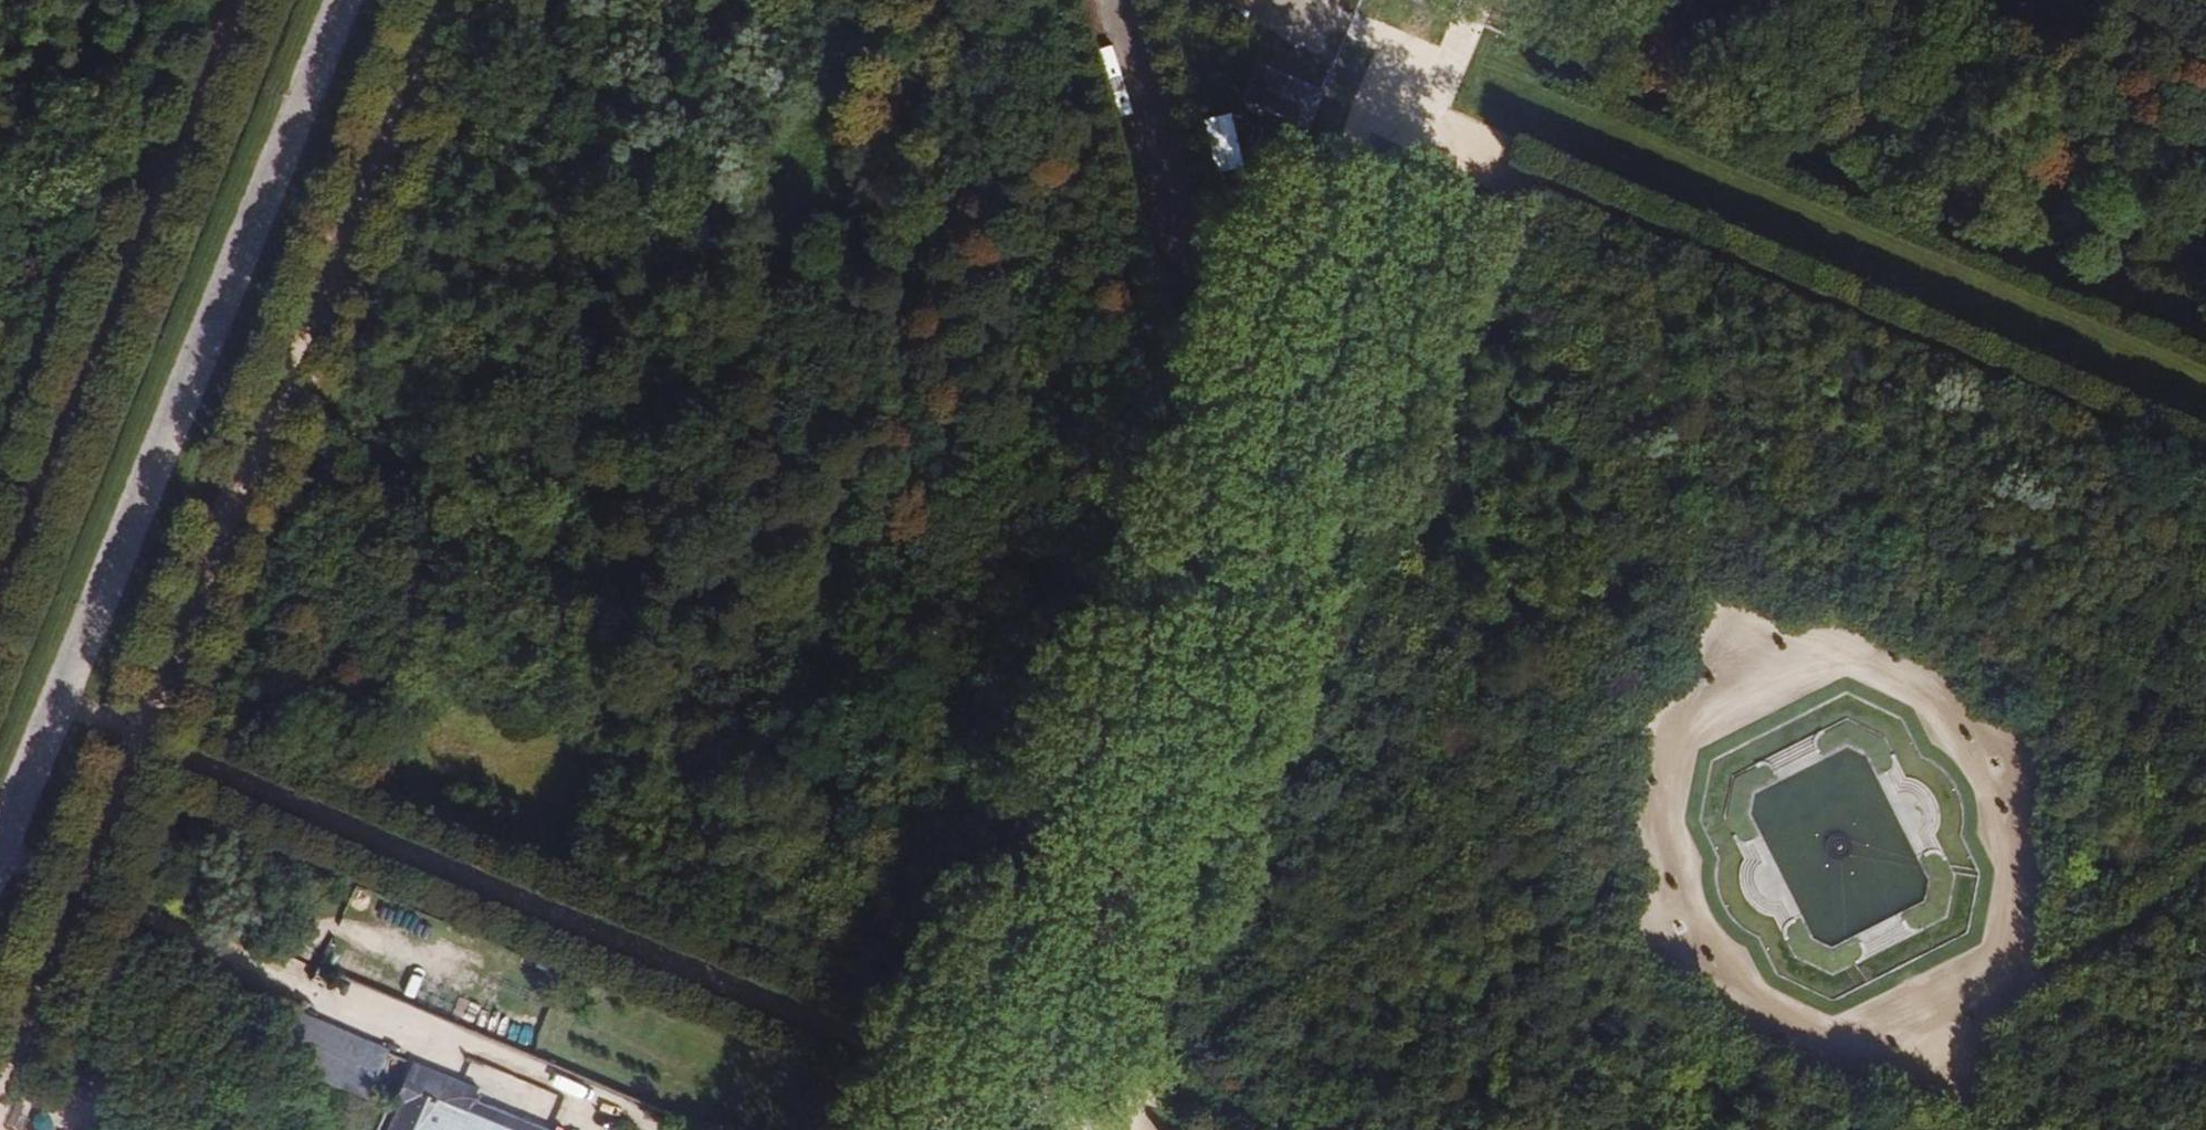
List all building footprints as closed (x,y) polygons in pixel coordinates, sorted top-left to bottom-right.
[(1218,66),(1224,46),(1204,40),(1198,60),(1218,66)] [(1257,65),(1238,114),(1298,138),(1318,87),(1257,65)] [(1230,126),(1235,108),(1213,102),(1207,120),(1230,126)] [(1208,175),(1236,172),(1231,124),(1203,127),(1208,175)] [(268,1079),(371,1122),(394,1068),(298,1029),(268,1079)] [(480,1104),(409,1076),(388,1129),(470,1129),(480,1104)] [(470,1129),(546,1129),(480,1104),(470,1129)]
